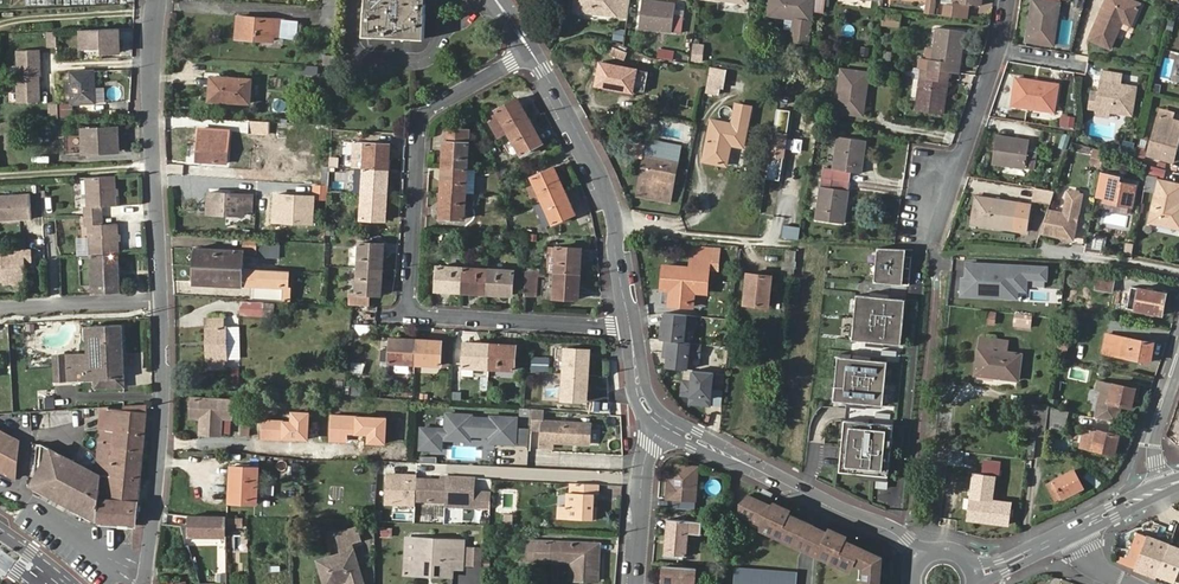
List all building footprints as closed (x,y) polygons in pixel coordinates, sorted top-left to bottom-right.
[(366,11),(365,11),(365,35),(425,39),(426,13),(426,0),(367,0),(366,11)] [(574,10),(616,15),(626,16),(628,0),(575,0),(574,10)] [(646,0),(643,0),(640,27),(681,32),(683,15),(673,14),(673,3),(646,0)] [(768,15),(794,19),(791,40),(808,42),(813,0),(770,0),(768,15)] [(946,14),(966,16),(968,2),(980,3),(980,0),(948,0),(946,14)] [(1026,42),(1054,46),(1061,0),(1032,0),(1026,42)] [(1104,9),(1108,11),(1106,17),(1102,15),(1093,42),(1114,49),(1123,22),(1132,25),(1140,3),(1132,0),(1107,0),(1104,9)] [(900,29),(903,16),(884,12),(881,25),(900,29)] [(239,17),(238,37),(273,40),(274,34),(282,35),(283,20),(239,17)] [(936,27),(931,70),(949,72),(959,73),(964,31),(936,27)] [(120,51),(119,28),(80,30),(81,47),(82,47),(102,46),(102,52),(120,51)] [(47,47),(56,47),(56,32),(47,32),(47,47)] [(103,59),(102,52),(102,46),(82,47),(83,60),(103,59)] [(693,59),(702,59),(703,46),(695,46),(693,59)] [(627,54),(612,47),(609,55),(624,61),(627,54)] [(673,51),(659,49),(657,57),(673,59),(673,51)] [(40,97),(39,76),(39,71),(40,71),(39,50),(17,51),(18,77),(17,77),(18,103),(39,102),(39,98),(40,97)] [(644,91),(648,72),(601,63),(597,84),(632,90),(632,88),(644,91)] [(1160,65),(1155,80),(1178,88),(1178,70),(1160,65)] [(721,88),(724,68),(710,67),(706,85),(721,88)] [(949,72),(931,70),(921,68),(916,109),(944,113),(949,72)] [(862,114),(867,73),(842,70),(836,111),(862,114)] [(95,101),(94,71),(72,72),(74,102),(95,101)] [(1097,109),(1110,110),(1132,114),(1136,87),(1121,85),(1122,75),(1103,72),(1101,82),(1100,92),(1099,95),(1093,94),(1091,108),(1097,109)] [(250,103),(252,80),(212,77),(211,99),(250,103)] [(1058,84),(1015,78),(1012,104),(1054,110),(1058,84)] [(509,132),(531,120),(518,97),(496,108),(502,118),(493,123),(501,136),(509,132)] [(482,98),(474,102),(477,111),(485,107),(482,98)] [(60,119),(74,118),(73,103),(60,104),(60,119)] [(738,104),(734,124),(712,120),(704,160),(726,164),(731,144),(743,147),(751,106),(738,104)] [(59,119),(59,105),(50,105),(50,120),(59,119)] [(1160,110),(1158,117),(1170,120),(1172,113),(1160,110)] [(1074,128),(1075,116),(1061,114),(1059,125),(1074,128)] [(1151,145),(1157,146),(1155,153),(1174,158),(1178,140),(1178,122),(1170,120),(1158,117),(1151,145)] [(273,121),(250,120),(249,133),(272,134),(273,121)] [(543,142),(531,120),(509,132),(522,153),(543,142)] [(119,151),(118,127),(83,129),(84,152),(119,151)] [(294,137),(295,128),(282,127),(281,136),(294,137)] [(226,162),(229,132),(201,130),(199,160),(226,162)] [(444,167),(468,168),(469,143),(469,131),(449,130),(448,142),(446,142),(444,167)] [(1028,140),(997,135),(993,163),(1035,169),(1037,152),(1027,150),(1028,140)] [(823,167),(821,177),(849,181),(851,171),(861,173),(865,142),(837,138),(832,169),(823,167)] [(365,169),(388,170),(390,144),(366,143),(365,169)] [(660,148),(657,148),(648,146),(639,195),(669,201),(679,146),(661,143),(660,148)] [(1131,154),(1133,145),(1124,143),(1122,152),(1131,154)] [(1089,164),(1101,167),(1103,156),(1092,153),(1089,164)] [(1163,178),(1166,170),(1150,165),(1147,173),(1163,178)] [(475,183),(476,168),(468,168),(444,167),(443,192),(467,193),(467,183),(475,183)] [(363,193),(365,169),(353,168),(352,173),(356,173),(355,193),(363,193)] [(543,200),(565,190),(555,168),(533,177),(543,200)] [(387,195),(388,170),(365,169),(363,193),(387,195)] [(117,175),(87,177),(89,209),(85,209),(86,226),(89,226),(90,256),(120,254),(119,225),(103,226),(103,208),(118,207),(117,175)] [(1119,181),(1120,178),(1109,176),(1105,202),(1130,207),(1134,185),(1119,181)] [(1154,192),(1157,179),(1148,176),(1145,190),(1154,192)] [(849,181),(821,177),(815,218),(843,223),(849,181)] [(1178,198),(1178,186),(1159,182),(1150,222),(1178,228),(1178,204),(1178,198)] [(1051,203),(1055,191),(1036,188),(1034,200),(1051,203)] [(575,213),(565,190),(543,200),(554,223),(575,213)] [(465,218),(467,193),(443,192),(442,217),(465,218)] [(1047,212),(1040,234),(1072,240),(1075,224),(1074,222),(1075,217),(1077,217),(1081,196),(1079,196),(1077,192),(1073,192),(1070,194),(1069,194),(1064,216),(1047,212)] [(0,195),(0,220),(28,219),(27,193),(0,195)] [(252,209),(252,195),(210,193),(209,213),(244,215),(244,209),(252,209)] [(315,195),(273,193),(271,222),(314,225),(315,195)] [(386,220),(387,195),(363,193),(362,218),(386,220)] [(971,223),(1013,229),(1026,230),(1030,205),(1016,203),(975,197),(971,223)] [(257,242),(257,239),(245,238),(244,251),(243,268),(257,269),(279,270),(279,258),(257,256),(257,242)] [(280,243),(257,242),(257,256),(279,258),(280,243)] [(359,268),(383,269),(385,244),(360,243),(359,268)] [(548,271),(556,272),(557,247),(550,246),(548,271)] [(556,272),(581,273),(582,249),(557,247),(556,272)] [(710,250),(692,248),(690,268),(663,266),(661,289),(670,290),(669,305),(693,307),(694,293),(706,294),(710,250)] [(911,278),(913,257),(907,256),(907,248),(893,248),(879,248),(876,281),(904,284),(905,277),(911,278)] [(198,249),(196,265),(243,268),(244,251),(198,249)] [(0,251),(0,275),(2,274),(2,282),(12,281),(12,283),(22,283),(21,260),(28,260),(27,250),(0,251)] [(121,292),(120,254),(90,256),(79,256),(81,294),(121,292)] [(1047,267),(966,262),(966,278),(961,278),(961,295),(1017,298),(1017,290),(1026,291),(1026,278),(1046,279),(1047,267)] [(256,284),(255,299),(282,301),(282,286),(283,273),(257,271),(257,269),(243,268),(196,265),(195,282),(243,284),(243,283),(256,284)] [(462,291),(463,268),(440,266),(437,289),(462,291)] [(382,294),(383,269),(359,268),(357,293),(352,292),(351,305),(355,305),(369,306),(370,294),(382,294)] [(487,269),(463,268),(462,291),(486,293),(487,269)] [(514,271),(487,269),(486,293),(512,295),(514,271)] [(537,270),(526,270),(525,296),(535,296),(537,270)] [(579,298),(581,273),(556,272),(555,297),(579,298)] [(748,273),(745,303),(767,306),(770,276),(748,273)] [(1113,281),(1097,278),(1095,289),(1111,291),(1113,281)] [(1129,286),(1128,291),(1125,308),(1162,315),(1166,293),(1137,288),(1137,293),(1133,292),(1134,287),(1129,286)] [(1125,308),(1128,291),(1119,289),(1116,306),(1125,308)] [(902,344),(906,299),(858,294),(855,325),(852,325),(851,334),(854,335),(858,335),(857,340),(902,344)] [(280,317),(281,304),(242,300),(241,314),(280,317)] [(1032,310),(1015,308),(1013,324),(1029,326),(1032,310)] [(989,311),(987,323),(995,325),(997,312),(989,311)] [(695,316),(664,313),(662,340),(665,341),(683,343),(685,327),(694,328),(695,316)] [(25,318),(11,318),(11,331),(25,331),(25,318)] [(26,319),(26,332),(52,330),(52,318),(26,319)] [(209,327),(206,327),(208,361),(209,361),(210,369),(226,369),(226,361),(228,360),(227,326),(225,326),(224,318),(208,318),(209,327)] [(94,379),(125,378),(126,378),(122,324),(91,326),(92,354),(87,354),(55,356),(56,381),(94,379)] [(1105,353),(1112,355),(1116,335),(1109,334),(1105,353)] [(1116,335),(1112,355),(1121,356),(1152,362),(1155,342),(1130,338),(1116,335)] [(416,363),(417,340),(392,338),(390,362),(416,363)] [(1007,341),(979,338),(974,374),(1017,380),(1020,354),(1006,352),(1007,341)] [(442,341),(417,340),(416,363),(441,365),(442,341)] [(683,343),(665,341),(663,351),(668,351),(668,358),(666,368),(687,370),(688,356),(699,357),(701,344),(683,343)] [(490,368),(492,344),(466,342),(464,367),(490,368)] [(516,345),(492,344),(490,368),(515,369),(516,345)] [(565,374),(589,376),(590,350),(567,349),(565,374)] [(884,405),(888,361),(842,356),(842,359),(841,369),(838,369),(836,385),(833,385),(832,396),(836,396),(841,397),(840,401),(884,405)] [(549,370),(549,358),(538,358),(537,371),(549,370)] [(232,382),(240,383),(240,369),(232,369),(232,382)] [(689,404),(710,406),(713,373),(693,371),(691,383),(682,382),(681,395),(690,396),(689,404)] [(587,401),(589,376),(565,374),(563,399),(587,401)] [(125,387),(125,378),(94,379),(94,389),(125,387)] [(1117,423),(1121,404),(1103,400),(1105,390),(1112,392),(1114,385),(1099,381),(1096,392),(1101,393),(1095,418),(1117,423)] [(1112,392),(1105,390),(1103,400),(1121,404),(1130,406),(1134,389),(1114,385),(1112,392)] [(362,395),(362,386),(353,386),(352,395),(362,395)] [(39,392),(39,409),(55,408),(55,391),(39,392)] [(432,400),(432,391),(417,391),(417,399),(432,400)] [(1032,403),(1049,406),(1050,399),(1033,396),(1032,403)] [(201,433),(222,435),(223,418),(232,418),(232,401),(193,398),(192,416),(202,416),(201,433)] [(1046,430),(1049,406),(1032,403),(1028,434),(1045,436),(1046,430)] [(99,429),(95,472),(103,476),(104,464),(107,430),(110,409),(148,412),(149,406),(115,408),(110,409),(101,409),(99,429)] [(1061,432),(1064,410),(1049,406),(1046,430),(1061,432)] [(88,473),(85,512),(98,519),(137,524),(139,501),(140,502),(148,412),(110,409),(107,430),(104,464),(103,476),(95,472),(42,444),(40,462),(88,473)] [(310,411),(291,410),(291,420),(262,419),(261,439),(309,442),(310,411)] [(35,412),(34,425),(64,425),(64,412),(35,412)] [(387,445),(388,417),(331,414),(330,441),(347,442),(348,435),(368,436),(368,444),(387,445)] [(516,442),(517,420),(492,418),(491,421),(472,420),(472,417),(447,415),(446,431),(434,430),(433,451),(441,451),(442,438),(471,439),(471,436),(490,438),(490,441),(516,442)] [(891,461),(892,445),(889,445),(890,437),(893,437),(894,425),(843,419),(842,431),(847,432),(846,438),(844,438),(840,471),(855,473),(856,469),(863,470),(863,473),(862,478),(878,480),(877,487),(885,488),(886,480),(889,481),(890,468),(887,468),(888,461),(891,461)] [(553,447),(553,442),(589,444),(590,425),(544,422),(542,447),(553,447)] [(239,423),(237,435),(249,437),(250,425),(239,423)] [(1118,435),(1095,431),(1084,428),(1080,447),(1086,448),(1114,453),(1118,435)] [(433,451),(434,430),(422,429),(421,450),(433,451)] [(17,481),(21,443),(0,432),(0,472),(17,481)] [(37,487),(85,512),(88,473),(40,462),(37,487)] [(969,519),(1008,525),(1011,503),(991,500),(992,490),(996,490),(999,464),(985,462),(980,499),(971,498),(969,519)] [(699,468),(673,465),(671,486),(668,486),(667,498),(674,499),(673,508),(695,509),(696,501),(691,501),(693,486),(697,487),(699,468)] [(257,502),(259,469),(234,467),(232,502),(257,502)] [(1083,487),(1074,468),(1046,483),(1055,501),(1083,487)] [(428,490),(417,490),(418,481),(390,479),(389,501),(445,504),(445,498),(473,499),(473,508),(490,509),(491,495),(474,494),(474,480),(446,478),(445,486),(441,485),(440,481),(428,481),(428,490)] [(281,493),(293,495),(294,485),(282,484),(281,493)] [(598,495),(599,486),(573,484),(571,494),(568,494),(567,508),(560,508),(559,519),(596,521),(597,507),(593,507),(594,495),(598,495)] [(473,508),(473,499),(445,498),(445,504),(444,508),(473,509),(473,508)] [(735,520),(748,525),(759,530),(757,534),(791,548),(793,544),(802,547),(800,552),(832,565),(833,561),(844,566),(850,568),(852,564),(862,568),(861,583),(878,583),(879,558),(842,542),(844,538),(826,530),(824,534),(785,517),(786,513),(769,506),(767,510),(743,500),(735,520)] [(490,513),(481,512),(480,527),(485,527),(489,527),(490,513)] [(227,534),(226,517),(188,515),(188,532),(227,534)] [(307,527),(308,519),(295,518),(290,518),(290,526),(307,527)] [(664,554),(685,557),(687,535),(701,536),(702,522),(667,520),(664,554)] [(759,530),(748,525),(747,529),(757,534),(759,530)] [(1146,536),(1137,534),(1128,558),(1118,554),(1116,561),(1149,574),(1156,577),(1157,575),(1178,583),(1178,549),(1146,536)] [(327,583),(332,583),(347,580),(349,583),(363,583),(348,536),(337,539),(341,553),(319,560),(327,583)] [(453,575),(453,566),(415,564),(416,539),(407,538),(405,573),(453,575)] [(416,539),(415,564),(453,566),(461,567),(463,541),(416,539)] [(550,558),(551,561),(572,562),(572,578),(597,579),(599,544),(529,541),(529,557),(550,558)] [(481,566),(482,550),(471,549),(470,566),(481,566)] [(843,569),(844,566),(833,561),(832,565),(843,569)] [(695,568),(666,566),(664,582),(668,582),(668,583),(694,583),(695,568)] [(797,572),(734,568),(733,583),(796,583),(797,572)]
